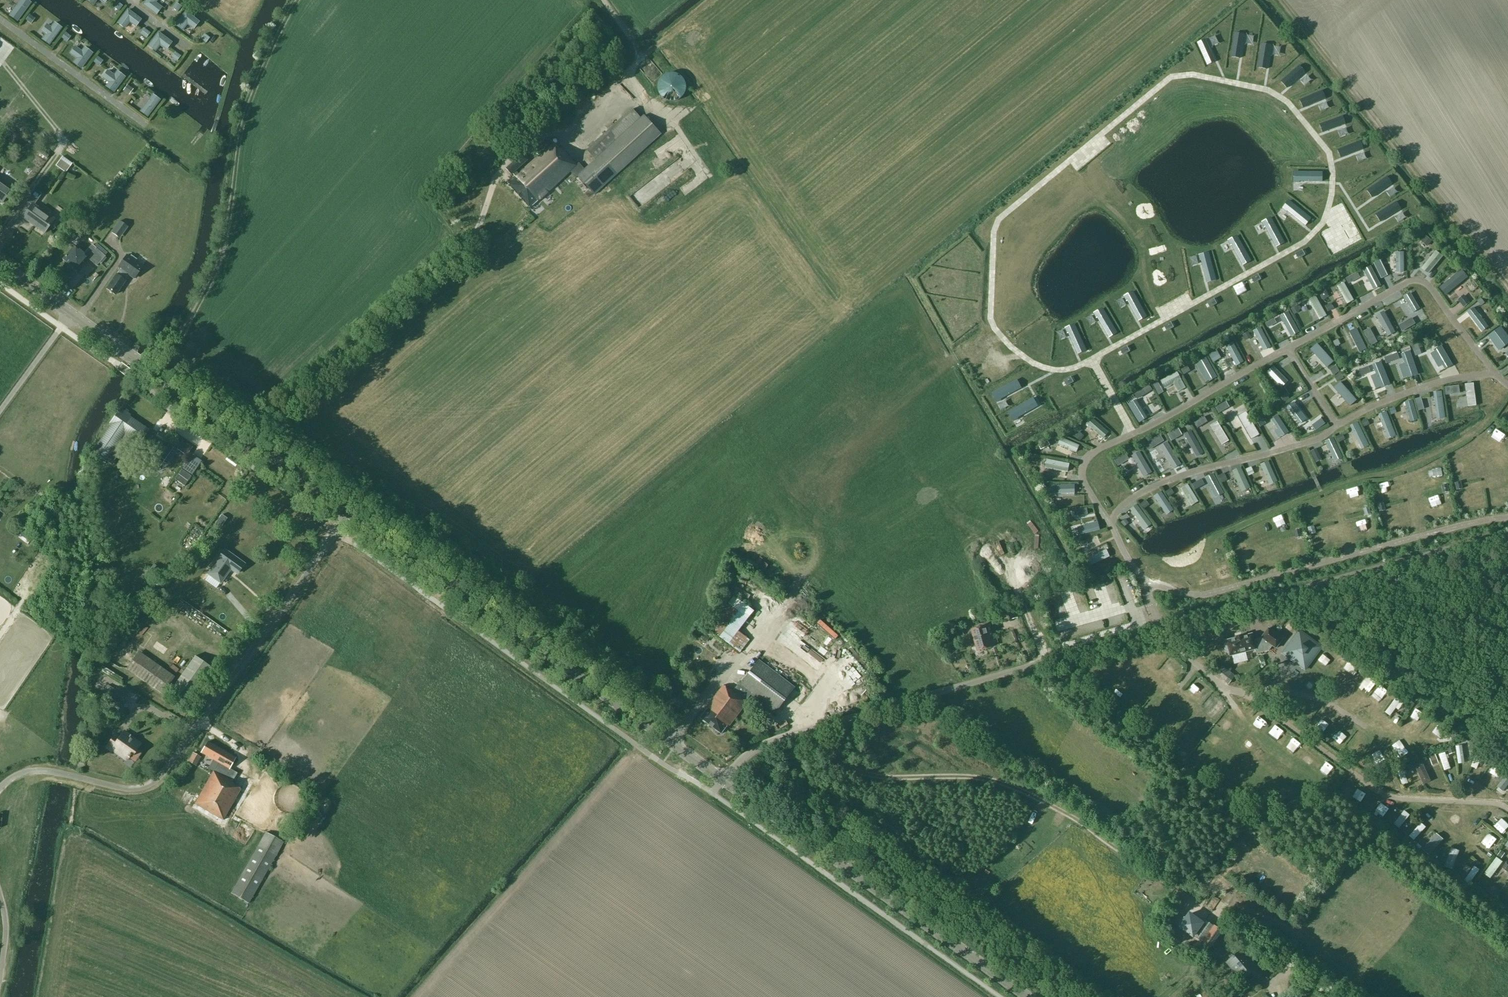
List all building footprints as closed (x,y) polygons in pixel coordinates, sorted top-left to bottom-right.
[(24,0),(22,0),(10,16),(18,22),(31,4),(24,0)] [(143,4),(157,15),(162,8),(156,3),(158,0),(146,0),(143,4)] [(177,0),(172,6),(176,10),(181,3),(177,0)] [(142,19),(128,9),(118,23),(125,28),(130,22),(136,27),(142,19)] [(200,22),(186,12),(176,25),(183,31),(188,24),(194,29),(200,22)] [(62,28),(54,23),(51,27),(47,24),(41,32),(46,35),(42,40),(49,45),(62,28)] [(144,26),(139,34),(145,38),(150,30),(144,26)] [(206,40),(210,34),(205,30),(200,36),(206,40)] [(172,43),(159,32),(148,46),(156,51),(161,45),(167,50),(172,43)] [(95,52),(87,46),(84,51),(79,48),(74,55),(78,58),(75,63),(82,69),(95,52)] [(175,61),(181,53),(176,50),(170,57),(175,61)] [(126,77),(118,71),(115,75),(108,70),(103,78),(109,82),(106,87),(115,93),(126,77)] [(668,98),(679,93),(675,86),(667,90),(665,85),(662,86),(668,98)] [(161,100),(153,95),(140,112),(148,117),(161,100)] [(584,95),(575,104),(584,112),(593,103),(584,95)] [(644,115),(641,118),(632,109),(587,150),(595,159),(585,169),(579,163),(576,165),(561,149),(560,150),(551,141),(537,154),(539,157),(519,175),(515,171),(528,160),(522,154),(506,168),(512,174),(513,173),(517,177),(509,184),(530,207),(570,171),(576,177),(578,176),(595,194),(661,134),(644,115)] [(63,156),(57,164),(71,174),(77,167),(63,156)] [(671,179),(680,175),(675,162),(665,166),(671,179)] [(2,203),(12,189),(0,181),(0,201),(2,203)] [(32,204),(22,217),(44,233),(54,219),(34,204),(41,194),(35,189),(27,201),(32,204)] [(656,225),(670,212),(665,206),(650,219),(656,225)] [(111,232),(119,238),(128,227),(119,220),(111,232)] [(77,271),(89,258),(97,265),(105,255),(92,244),(84,253),(75,245),(63,259),(77,271)] [(1444,255),(1432,246),(1419,263),(1430,272),(1444,255)] [(1404,263),(1405,249),(1395,249),(1395,263),(1404,263)] [(121,268),(107,288),(115,294),(125,280),(124,280),(128,273),(135,278),(143,266),(135,260),(136,258),(131,255),(130,257),(126,254),(118,266),(121,268)] [(1464,268),(1438,285),(1445,295),(1470,279),(1464,268)] [(1338,282),(1346,303),(1354,300),(1346,279),(1338,282)] [(1461,287),(1457,290),(1460,295),(1457,297),(1463,307),(1471,302),(1461,287)] [(1309,297),(1318,319),(1327,315),(1318,293),(1309,297)] [(1262,351),(1271,347),(1262,325),(1253,329),(1262,351)] [(1498,354),(1507,346),(1507,335),(1502,326),(1486,337),(1498,354)] [(1235,340),(1226,343),(1234,365),(1243,362),(1235,340)] [(1209,353),(1214,361),(1223,356),(1218,348),(1209,353)] [(1174,384),(1178,393),(1187,388),(1177,368),(1160,377),(1166,389),(1174,384)] [(1443,420),(1443,392),(1434,392),(1435,420),(1443,420)] [(166,442),(163,446),(153,439),(156,435),(119,410),(111,423),(112,424),(93,452),(111,464),(131,436),(142,444),(140,447),(145,450),(144,452),(162,463),(173,447),(166,442)] [(1387,440),(1396,437),(1388,412),(1379,414),(1387,440)] [(1272,435),(1276,442),(1290,434),(1279,414),(1270,420),(1277,432),(1272,435)] [(1085,422),(1102,438),(1109,431),(1092,415),(1085,422)] [(1359,423),(1350,427),(1360,451),(1370,447),(1359,423)] [(1061,435),(1057,444),(1076,453),(1080,444),(1061,435)] [(174,453),(184,459),(192,447),(183,440),(174,453)] [(1067,473),(1069,462),(1048,457),(1045,468),(1067,473)] [(1261,464),(1269,486),(1276,483),(1269,461),(1261,464)] [(1242,466),(1232,469),(1240,494),(1251,491),(1242,466)] [(1192,507),(1200,502),(1188,484),(1180,489),(1192,507)] [(1155,494),(1165,517),(1174,513),(1163,490),(1155,494)] [(1496,512),(1507,510),(1507,504),(1507,503),(1495,505),(1496,512)] [(1137,504),(1126,511),(1143,533),(1153,525),(1137,504)] [(1464,518),(1469,516),(1465,504),(1460,506),(1464,518)] [(944,526),(948,523),(941,513),(937,515),(944,526)] [(1305,517),(1307,526),(1316,524),(1315,515),(1305,517)] [(234,545),(240,538),(222,524),(217,531),(234,545)] [(1332,548),(1326,549),(1325,545),(1313,547),(1315,556),(1333,552),(1332,548)] [(1095,550),(1096,554),(1088,557),(1092,567),(1111,560),(1106,546),(1095,550)] [(766,559),(767,552),(751,549),(750,557),(766,559)] [(244,564),(224,550),(207,574),(220,583),(230,568),(237,573),(244,564)] [(1252,555),(1241,558),(1243,565),(1254,562),(1252,555)] [(154,564),(150,569),(155,572),(159,567),(154,564)] [(813,577),(818,569),(815,566),(809,574),(813,577)] [(738,631),(748,618),(728,603),(709,629),(740,653),(750,640),(738,631)] [(1258,610),(1250,611),(1254,638),(1261,637),(1258,610)] [(989,625),(972,630),(978,650),(991,646),(989,638),(993,637),(989,625)] [(1236,638),(1226,640),(1227,643),(1224,644),(1226,654),(1229,653),(1230,656),(1255,649),(1257,654),(1269,650),(1272,646),(1276,648),(1283,638),(1268,628),(1261,638),(1254,640),(1252,634),(1242,636),(1242,635),(1236,636),(1236,638)] [(1322,647),(1299,630),(1282,653),(1305,669),(1322,647)] [(837,639),(830,640),(833,653),(840,651),(837,639)] [(834,660),(827,650),(819,656),(821,660),(818,662),(822,668),(834,660)] [(138,651),(126,669),(163,695),(175,676),(138,651)] [(171,689),(188,700),(211,668),(195,656),(171,689)] [(759,661),(740,686),(739,684),(734,691),(731,689),(730,691),(724,685),(707,708),(708,708),(701,718),(702,719),(703,721),(705,722),(706,722),(716,729),(716,731),(718,732),(720,732),(721,734),(727,726),(728,727),(748,701),(746,700),(751,694),(775,712),(794,687),(759,661)] [(1173,662),(1169,668),(1178,674),(1182,669),(1173,662)] [(843,675),(850,682),(862,672),(855,665),(843,675)] [(1222,665),(1216,673),(1226,682),(1233,674),(1222,665)] [(1194,681),(1186,690),(1196,699),(1204,690),(1194,681)] [(680,688),(690,694),(694,689),(684,683),(680,688)] [(108,684),(104,690),(123,702),(127,696),(108,684)] [(1382,685),(1379,690),(1387,695),(1390,690),(1382,685)] [(856,701),(848,693),(845,695),(837,687),(834,690),(850,707),(856,701)] [(1392,717),(1396,711),(1400,713),(1406,703),(1395,697),(1386,714),(1392,717)] [(1219,700),(1206,713),(1212,719),(1225,705),(1219,700)] [(1431,732),(1440,742),(1448,735),(1439,725),(1431,732)] [(130,737),(131,736),(130,735),(129,736),(124,732),(120,738),(115,734),(107,747),(112,750),(112,749),(127,759),(129,757),(131,755),(130,755),(131,753),(133,754),(140,744),(130,737)] [(229,769),(235,758),(207,742),(201,753),(218,762),(195,804),(223,820),(241,788),(233,784),(234,783),(220,775),(224,769),(226,770),(227,768),(229,769)] [(1444,770),(1451,768),(1446,751),(1439,753),(1444,770)] [(193,752),(188,762),(196,766),(201,757),(193,752)] [(1470,767),(1477,769),(1483,755),(1476,752),(1470,767)] [(1418,764),(1421,779),(1429,778),(1426,762),(1418,764)] [(1397,768),(1403,784),(1409,782),(1403,766),(1397,768)] [(1491,781),(1498,770),(1490,766),(1484,776),(1491,781)] [(1507,786),(1507,772),(1496,786),(1503,792),(1507,786)] [(1367,799),(1372,793),(1355,780),(1350,786),(1367,799)] [(262,807),(266,798),(245,788),(241,797),(262,807)] [(1370,808),(1377,813),(1386,800),(1380,795),(1370,808)] [(1507,827),(1507,818),(1501,811),(1496,816),(1507,827)] [(1408,832),(1414,838),(1427,825),(1422,820),(1408,832)] [(266,832),(254,853),(232,892),(233,893),(249,902),(284,842),(266,832)] [(1491,878),(1504,860),(1496,854),(1483,872),(1491,878)] [(1470,882),(1480,867),(1474,863),(1464,877),(1470,882)] [(1166,917),(1172,921),(1186,902),(1179,897),(1166,917)] [(1190,912),(1180,926),(1194,935),(1211,947),(1222,930),(1195,911),(1193,914),(1190,912)] [(1245,957),(1247,956),(1242,949),(1226,963),(1241,980),(1250,973),(1257,982),(1262,978),(1255,969),(1245,957)]
